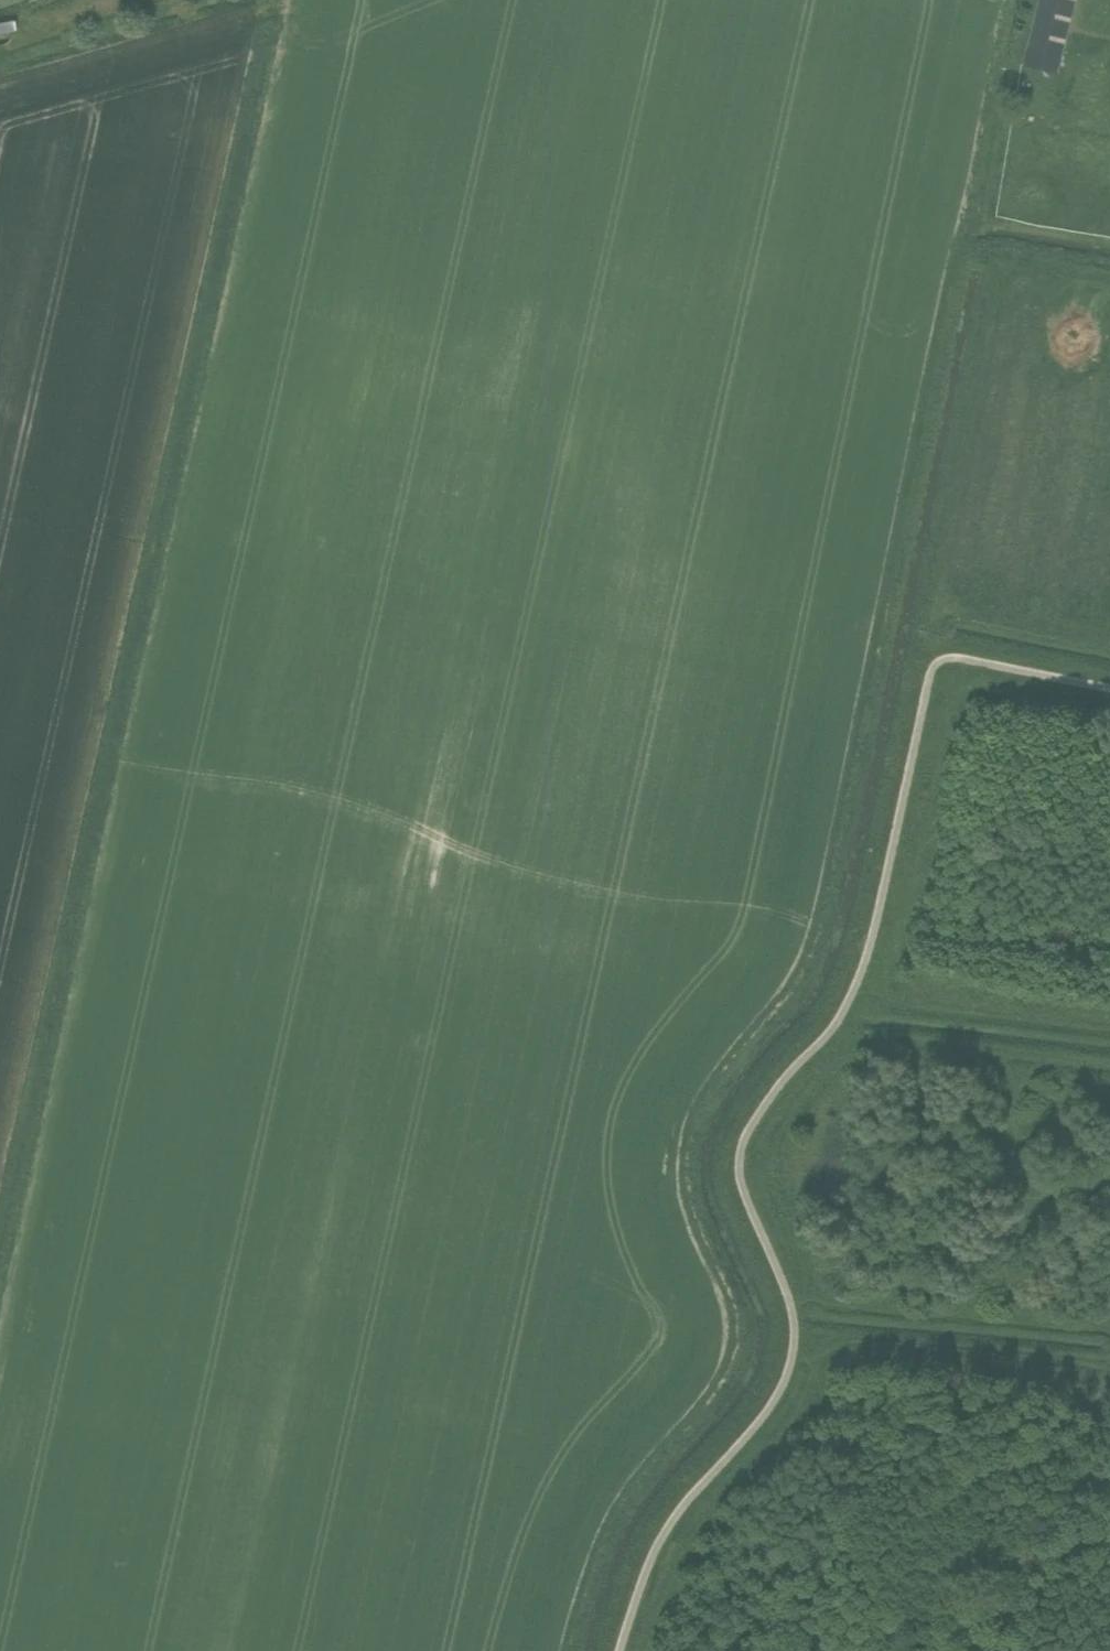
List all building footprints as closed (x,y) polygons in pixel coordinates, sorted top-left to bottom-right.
[(1023,62),(1057,71),(1075,0),(1039,0),(1023,62)]
